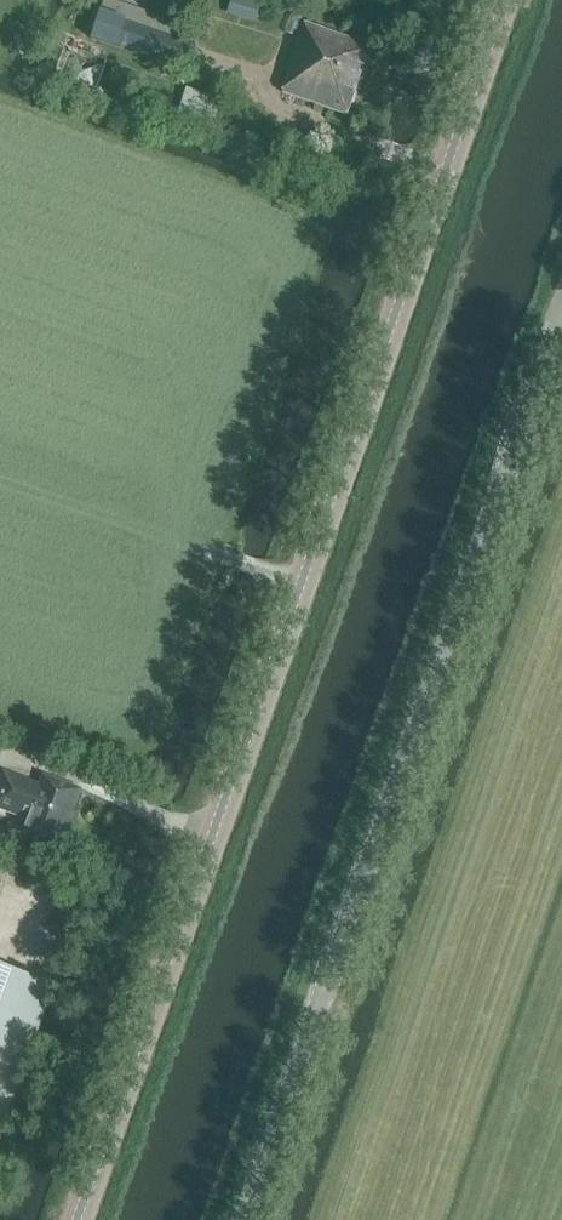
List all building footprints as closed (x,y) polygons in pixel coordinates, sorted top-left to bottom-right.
[(183,71),(198,29),(113,0),(103,0),(91,39),(183,71)] [(253,16),(258,1),(254,0),(232,0),(230,8),(253,16)] [(281,94),(347,117),(371,48),(303,24),(286,74),(288,75),(281,94)] [(61,78),(88,90),(97,70),(69,59),(61,78)] [(219,97),(191,89),(186,109),(213,117),(219,97)] [(57,854),(81,790),(43,777),(39,785),(4,772),(0,782),(0,811),(26,821),(18,840),(57,854)] [(54,988),(0,969),(0,1138),(54,988)]
